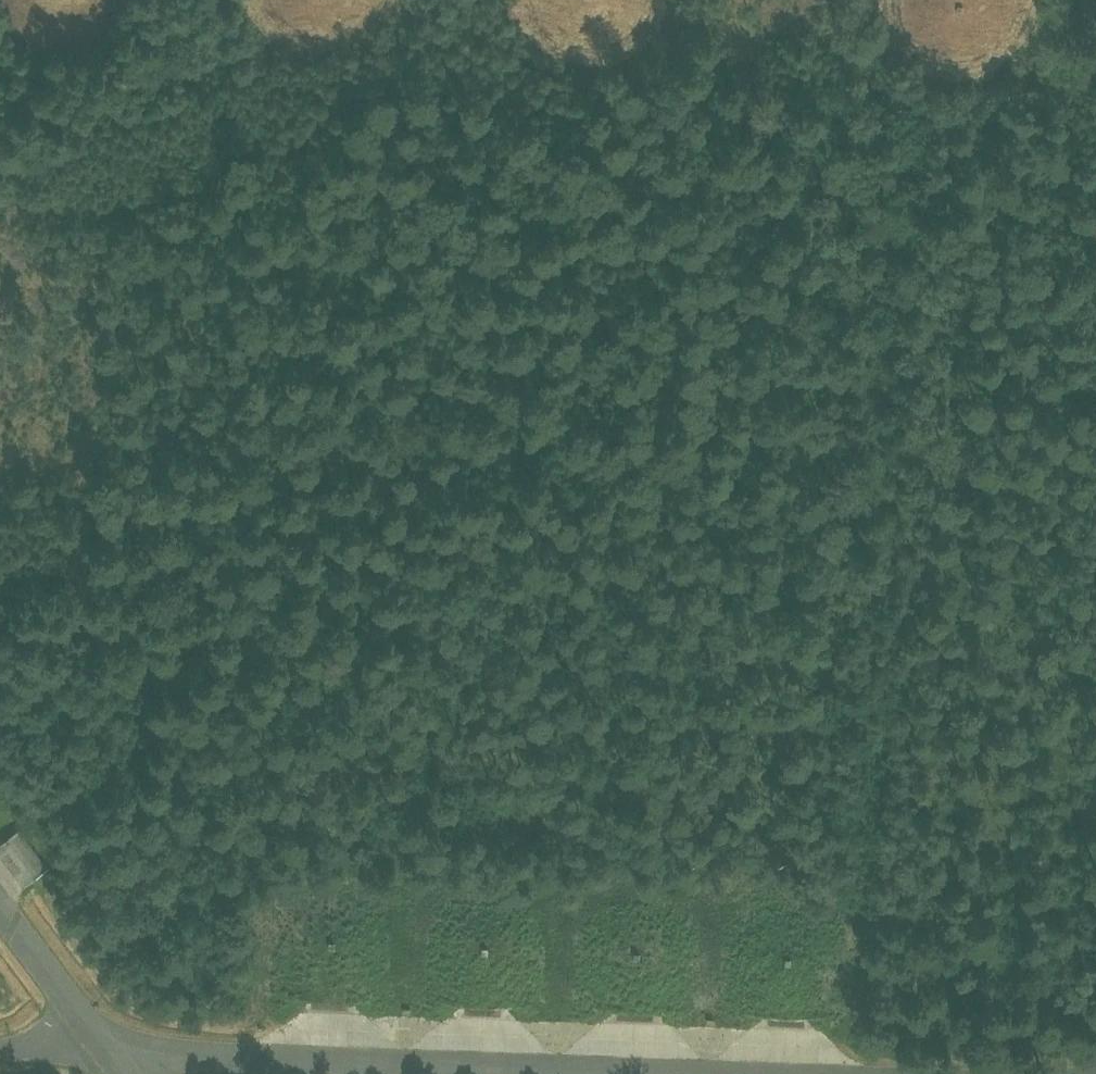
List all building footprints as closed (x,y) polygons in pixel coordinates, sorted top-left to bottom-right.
[(23,897),(46,880),(16,839),(0,851),(0,867),(23,897)]
